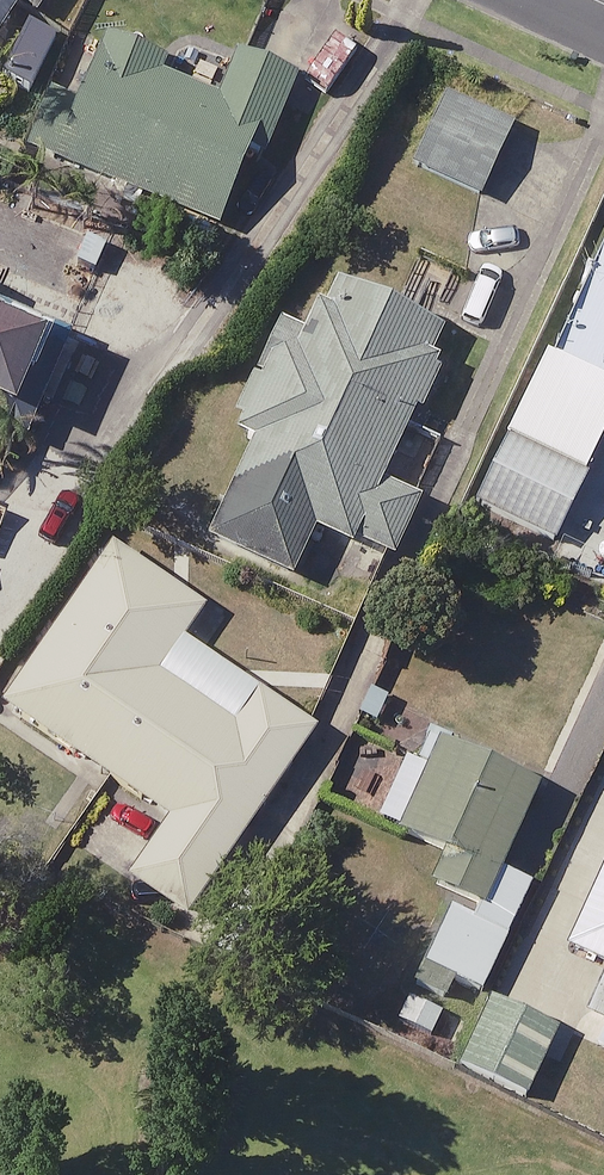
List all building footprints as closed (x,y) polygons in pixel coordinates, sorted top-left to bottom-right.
[(24,7),(45,21),(59,0),(0,0),(0,42),(24,7)] [(185,73),(81,30),(31,149),(222,228),(254,150),(266,155),(297,82),(242,59),(228,91),(185,73)] [(517,132),(454,101),(421,168),(484,199),(517,132)] [(561,360),(603,381),(603,269),(561,360)] [(297,582),(317,539),(357,557),(363,545),(399,562),(427,502),(389,484),(442,369),(428,362),(442,333),(342,287),(315,345),(289,333),(239,439),(261,449),(217,544),(297,582)] [(22,429),(67,326),(0,297),(0,420),(22,429)] [(592,474),(512,438),(480,507),(561,543),(592,474)] [(216,613),(117,546),(8,708),(123,785),(83,846),(191,919),(316,734),(226,673),(236,660),(201,636),(216,613)] [(447,746),(434,775),(411,764),(383,825),(451,856),(437,888),(485,910),(541,789),(447,746)] [(574,954),(603,967),(603,885),(574,954)] [(456,911),(420,991),(448,1004),(459,981),(488,994),(514,938),(456,911)] [(594,1017),(603,1021),(603,994),(594,1017)] [(562,1034),(491,1003),(463,1067),(534,1098),(562,1034)]
